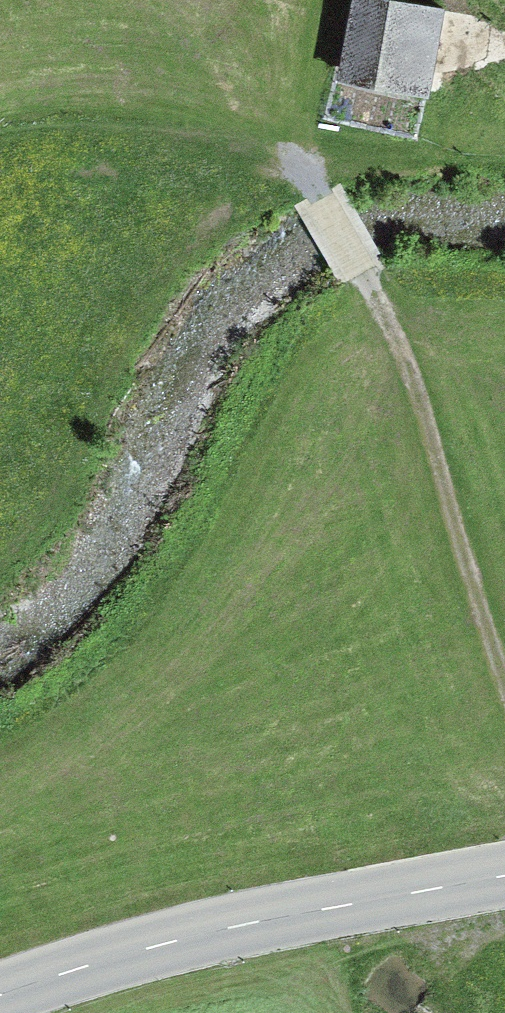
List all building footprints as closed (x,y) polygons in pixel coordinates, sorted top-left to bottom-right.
[(361,0),(348,0),(331,76),(413,95),(431,16),(361,0)]
